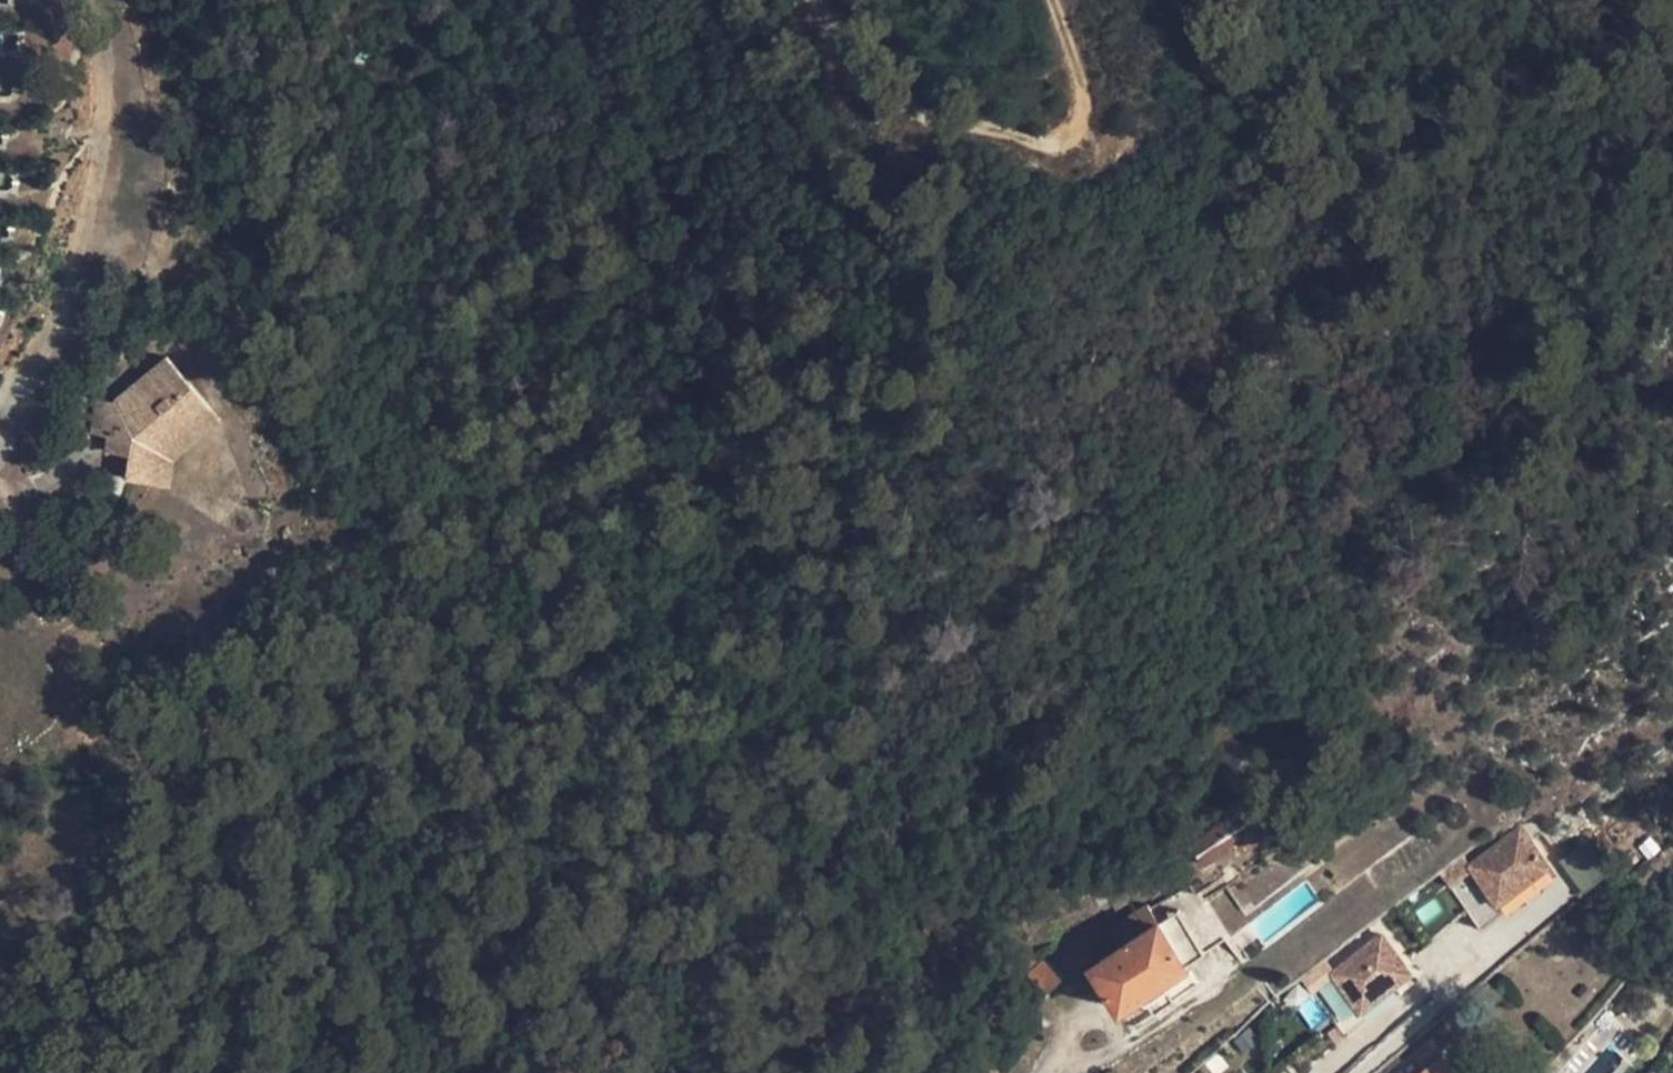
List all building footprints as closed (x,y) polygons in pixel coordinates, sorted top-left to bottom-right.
[(108,437),(106,451),(128,455),(125,476),(155,481),(160,451),(209,409),(164,357),(112,402),(96,399),(91,433),(108,437)] [(209,409),(160,451),(172,458),(218,419),(209,409)] [(160,451),(155,481),(168,484),(172,458),(160,451)] [(1250,807),(1191,845),(1203,864),(1235,842),(1242,850),(1268,832),(1250,807)] [(1519,830),(1470,867),(1497,903),(1546,866),(1519,830)] [(1485,929),(1505,913),(1462,857),(1442,873),(1485,929)] [(1186,884),(1148,908),(1185,965),(1224,939),(1220,933),(1222,932),(1216,923),(1215,924),(1202,906),(1186,884)] [(1185,965),(1148,908),(1146,906),(1110,930),(1122,947),(1092,966),(1119,1009),(1138,996),(1140,1000),(1147,1001),(1168,987),(1169,981),(1167,977),(1185,965)] [(1381,935),(1331,972),(1359,1008),(1408,971),(1381,935)] [(1045,960),(1028,975),(1044,992),(1061,977),(1045,960)] [(1347,1034),(1367,1018),(1359,1008),(1331,972),(1323,962),(1302,977),(1347,1034)] [(1018,993),(1029,1003),(1036,995),(1025,985),(1018,993)] [(1168,987),(1147,1001),(1155,1013),(1176,998),(1168,987)] [(1442,1057),(1423,1072),(1456,1072),(1442,1057)]
